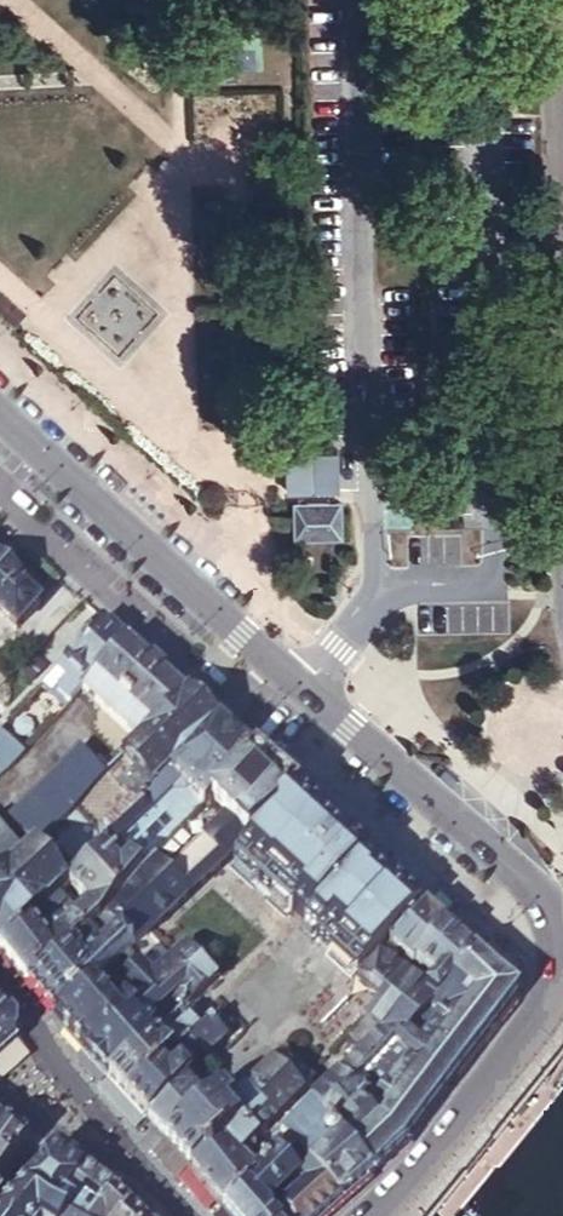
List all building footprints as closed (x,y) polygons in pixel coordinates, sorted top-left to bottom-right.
[(290,454),(291,495),(343,493),(342,452),(311,453),(290,454)] [(334,506),(300,506),(300,541),(332,540),(344,539),(344,505),(334,506)] [(16,629),(40,603),(22,586),(23,584),(0,563),(0,615),(16,629)] [(82,689),(129,642),(105,620),(46,681),(70,702),(82,689)] [(85,691),(131,644),(129,642),(82,689),(85,691)] [(95,701),(143,655),(131,644),(85,691),(95,701)] [(140,741),(185,700),(188,696),(143,655),(95,701),(140,741)] [(219,725),(216,722),(212,725),(185,700),(140,741),(115,764),(104,773),(36,842),(29,848),(22,855),(0,878),(0,950),(34,922),(42,915),(61,896),(70,887),(96,863),(86,852),(144,796),(147,796),(219,725)] [(257,758),(219,725),(147,796),(144,796),(86,852),(96,863),(116,843),(119,845),(156,808),(158,809),(184,784),(206,807),(212,801),(257,758)] [(0,732),(0,755),(11,766),(25,751),(0,732)] [(36,842),(104,773),(80,749),(12,817),(36,842)] [(298,796),(257,758),(212,801),(229,819),(165,879),(152,863),(144,871),(140,874),(154,890),(131,914),(132,923),(122,932),(135,946),(229,860),(277,814),(298,796)] [(119,845),(132,859),(144,871),(152,863),(162,855),(167,849),(176,838),(188,824),(206,807),(184,784),(158,809),(156,808),(119,845)] [(355,847),(298,796),(277,814),(283,819),(235,863),(291,915),(290,916),(291,917),(295,914),(306,925),(303,928),(305,929),(356,872),(344,861),(355,847)] [(22,855),(29,848),(0,816),(0,830),(22,855)] [(22,855),(0,830),(0,878),(22,855)] [(356,872),(367,859),(355,847),(344,861),(356,872)] [(113,881),(96,863),(70,887),(90,908),(84,915),(81,918),(77,921),(89,935),(90,933),(94,929),(105,918),(112,908),(121,897),(133,881),(140,874),(144,871),(132,859),(113,881)] [(305,929),(305,930),(369,860),(367,859),(356,872),(305,929)] [(369,884),(381,871),(380,870),(369,860),(305,930),(315,939),(318,941),(369,884)] [(381,871),(369,884),(380,895),(393,881),(381,871)] [(369,884),(318,941),(352,972),(358,977),(360,976),(380,954),(391,942),(423,908),(393,881),(380,895),(369,884)] [(68,903),(61,896),(42,915),(47,921),(58,911),(68,903)] [(77,921),(81,918),(68,903),(58,911),(72,927),(77,921)] [(445,929),(423,908),(391,942),(413,964),(416,962),(445,929)] [(42,915),(34,922),(39,929),(47,921),(42,915)] [(20,974),(29,985),(74,947),(89,935),(77,921),(72,927),(51,944),(42,933),(27,947),(8,960),(20,974)] [(8,960),(27,947),(42,933),(39,929),(34,922),(0,950),(0,951),(8,960)] [(450,934),(445,929),(416,962),(422,968),(450,934)] [(91,984),(135,946),(122,932),(120,932),(87,962),(84,958),(74,947),(29,985),(42,1001),(55,1016),(61,1012),(91,984)] [(89,935),(74,947),(84,958),(101,944),(90,933),(89,935)] [(289,1215),(326,1215),(370,1177),(371,1175),(403,1146),(408,1140),(479,1046),(482,1044),(518,996),(450,934),(422,968),(437,980),(428,992),(413,980),(375,1023),(383,1029),(394,1039),(353,1085),(340,1072),(282,1131),(290,1140),(256,1172),(280,1198),(286,1205),(284,1208),(289,1215)] [(214,981),(218,977),(187,944),(182,948),(194,960),(214,981)] [(182,948),(151,973),(164,986),(194,960),(182,948)] [(405,975),(380,954),(360,976),(387,999),(405,975)] [(98,1065),(108,1076),(155,1035),(174,1017),(214,981),(194,960),(164,986),(87,1054),(98,1065)] [(76,1042),(87,1054),(164,986),(151,973),(142,963),(103,998),(66,1030),(76,1042)] [(384,1002),(370,1019),(375,1023),(413,980),(405,975),(387,999),(384,1002)] [(358,977),(358,978),(382,999),(384,1002),(387,999),(360,976),(358,977)] [(92,987),(91,984),(61,1012),(62,1013),(92,987)] [(54,1017),(66,1030),(103,998),(92,987),(62,1013),(61,1012),(55,1016),(55,1017),(54,1017)] [(382,999),(360,1023),(364,1027),(370,1019),(384,1002),(382,999)] [(11,1019),(0,1005),(0,1028),(11,1019)] [(200,1033),(204,1029),(212,1022),(196,1005),(186,1014),(188,1018),(188,1019),(200,1033)] [(155,1035),(174,1056),(188,1043),(200,1033),(188,1019),(182,1025),(174,1017),(155,1035)] [(11,1019),(0,1028),(0,1054),(17,1040),(16,1038),(16,1026),(11,1019)] [(364,1027),(353,1039),(359,1045),(363,1049),(383,1029),(375,1023),(370,1019),(364,1027)] [(219,1045),(227,1038),(212,1022),(204,1029),(219,1045)] [(348,1035),(353,1039),(364,1027),(360,1023),(348,1035)] [(202,1059),(209,1052),(219,1045),(204,1029),(200,1033),(188,1043),(202,1059)] [(363,1049),(354,1058),(340,1072),(353,1085),(394,1039),(383,1029),(363,1049)] [(119,1089),(128,1098),(174,1056),(155,1035),(108,1076),(119,1089)] [(136,1107),(142,1114),(167,1090),(190,1070),(202,1059),(188,1043),(174,1056),(128,1098),(136,1107)] [(363,1049),(359,1045),(350,1054),(354,1058),(363,1049)] [(310,1075),(285,1052),(283,1050),(281,1053),(283,1055),(307,1078),(310,1075)] [(243,1119),(190,1167),(201,1181),(213,1197),(247,1162),(256,1153),(255,1150),(255,1147),(253,1144),(311,1084),(307,1078),(283,1055),(265,1072),(281,1088),(246,1121),(243,1119)] [(164,1104),(183,1085),(194,1075),(190,1070),(167,1090),(142,1114),(148,1120),(164,1104)] [(207,1103),(164,1138),(169,1144),(177,1153),(190,1167),(243,1119),(246,1121),(281,1088),(265,1072),(235,1100),(231,1098),(222,1094),(208,1104),(207,1103)] [(148,1120),(150,1122),(165,1105),(184,1087),(183,1085),(164,1104),(148,1120)] [(154,1127),(157,1130),(200,1099),(201,1098),(190,1090),(189,1090),(184,1087),(165,1105),(150,1122),(154,1127)] [(160,1134),(163,1137),(206,1102),(204,1101),(201,1098),(200,1099),(157,1130),(160,1134)] [(163,1137),(164,1138),(207,1103),(206,1102),(163,1137)] [(31,1144),(18,1134),(5,1124),(0,1130),(0,1181),(31,1144)] [(57,1151),(24,1189),(48,1205),(58,1213),(69,1199),(66,1198),(86,1172),(72,1161),(57,1151)] [(213,1197),(222,1208),(256,1172),(247,1162),(213,1197)] [(114,1194),(112,1192),(99,1182),(86,1172),(66,1198),(69,1199),(58,1213),(62,1215),(95,1215),(114,1194)] [(271,1211),(268,1208),(280,1198),(256,1172),(222,1208),(229,1215),(269,1215),(271,1211)] [(48,1205),(24,1189),(0,1215),(41,1215),(48,1205)] [(129,1208),(114,1194),(95,1215),(137,1215),(129,1208)] [(48,1205),(41,1215),(61,1215),(62,1215),(58,1213),(48,1205)]
